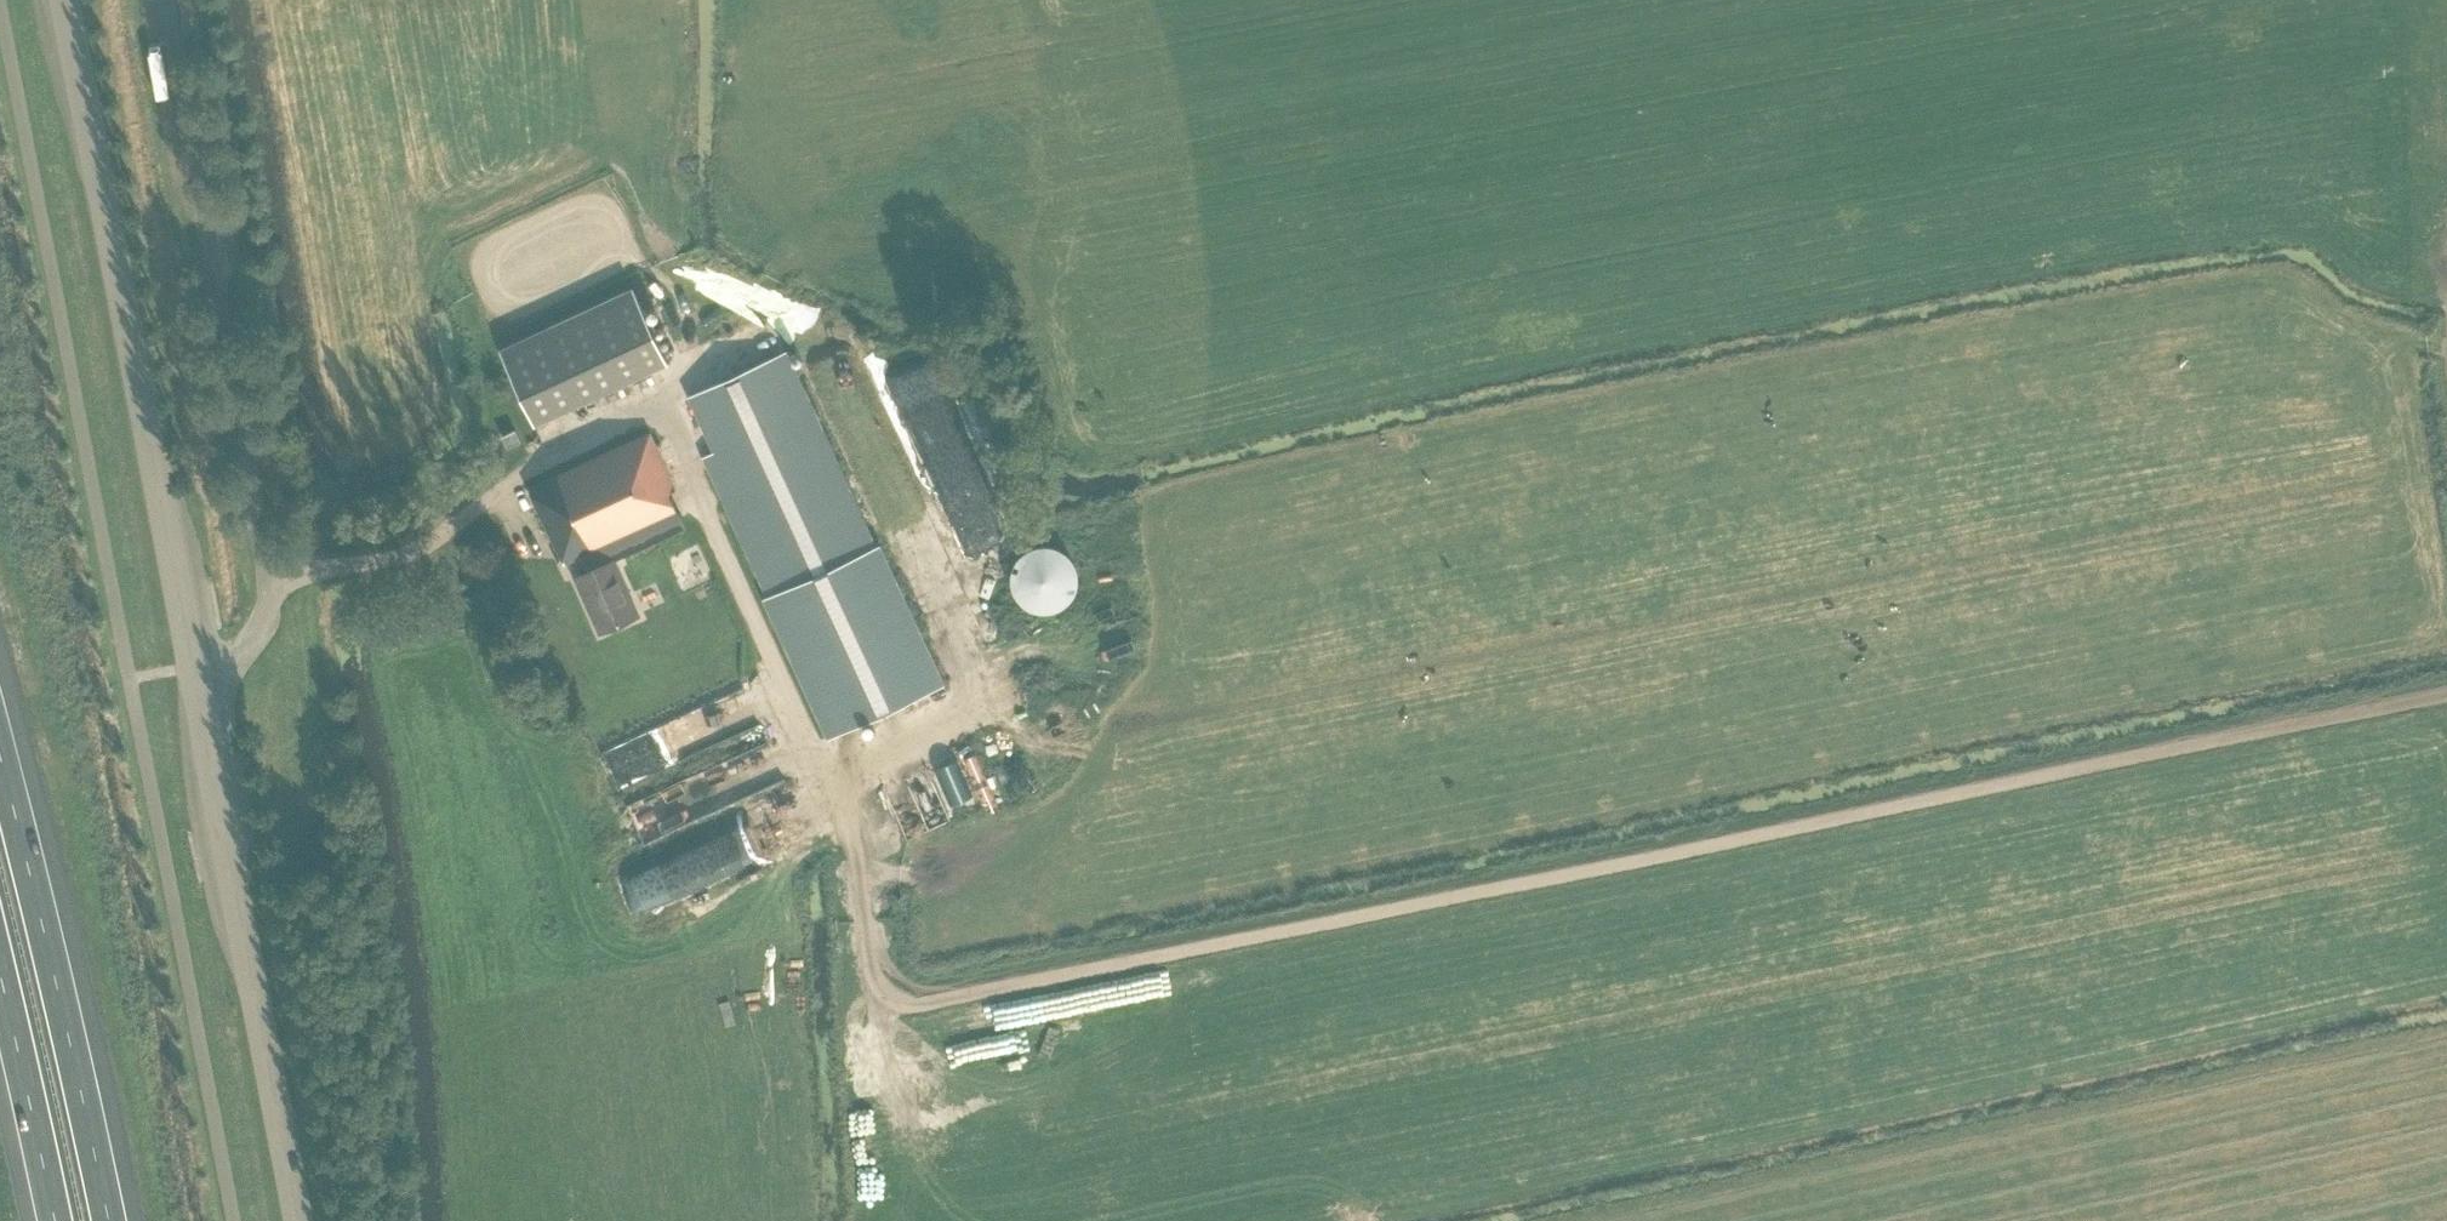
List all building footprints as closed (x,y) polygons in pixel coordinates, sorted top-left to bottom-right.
[(669,363),(633,285),(499,347),(535,424),(669,363)] [(881,541),(875,543),(787,351),(678,401),(767,593),(763,595),(827,735),(945,681),(881,541)] [(888,362),(909,448),(943,440),(921,354),(888,362)] [(516,428),(512,430),(503,435),(508,447),(522,440),(516,428)] [(680,518),(667,491),(675,487),(650,431),(528,488),(564,562),(576,557),(579,564),(603,553),(607,561),(613,558),(683,524),(680,518)] [(1009,580),(1011,590),(1016,600),(1024,607),(1034,612),(1044,613),(1055,611),(1064,606),(1072,599),(1076,589),(1078,578),(1076,568),(1071,558),(1063,551),(1054,546),(1043,545),(1032,547),(1023,552),(1015,559),(1011,569),(1009,580)] [(603,553),(579,564),(582,572),(576,575),(601,631),(638,614),(613,558),(607,561),(603,553)] [(708,701),(649,731),(655,742),(653,743),(662,761),(723,731),(708,701)] [(987,804),(1010,797),(994,740),(971,746),(987,804)]
